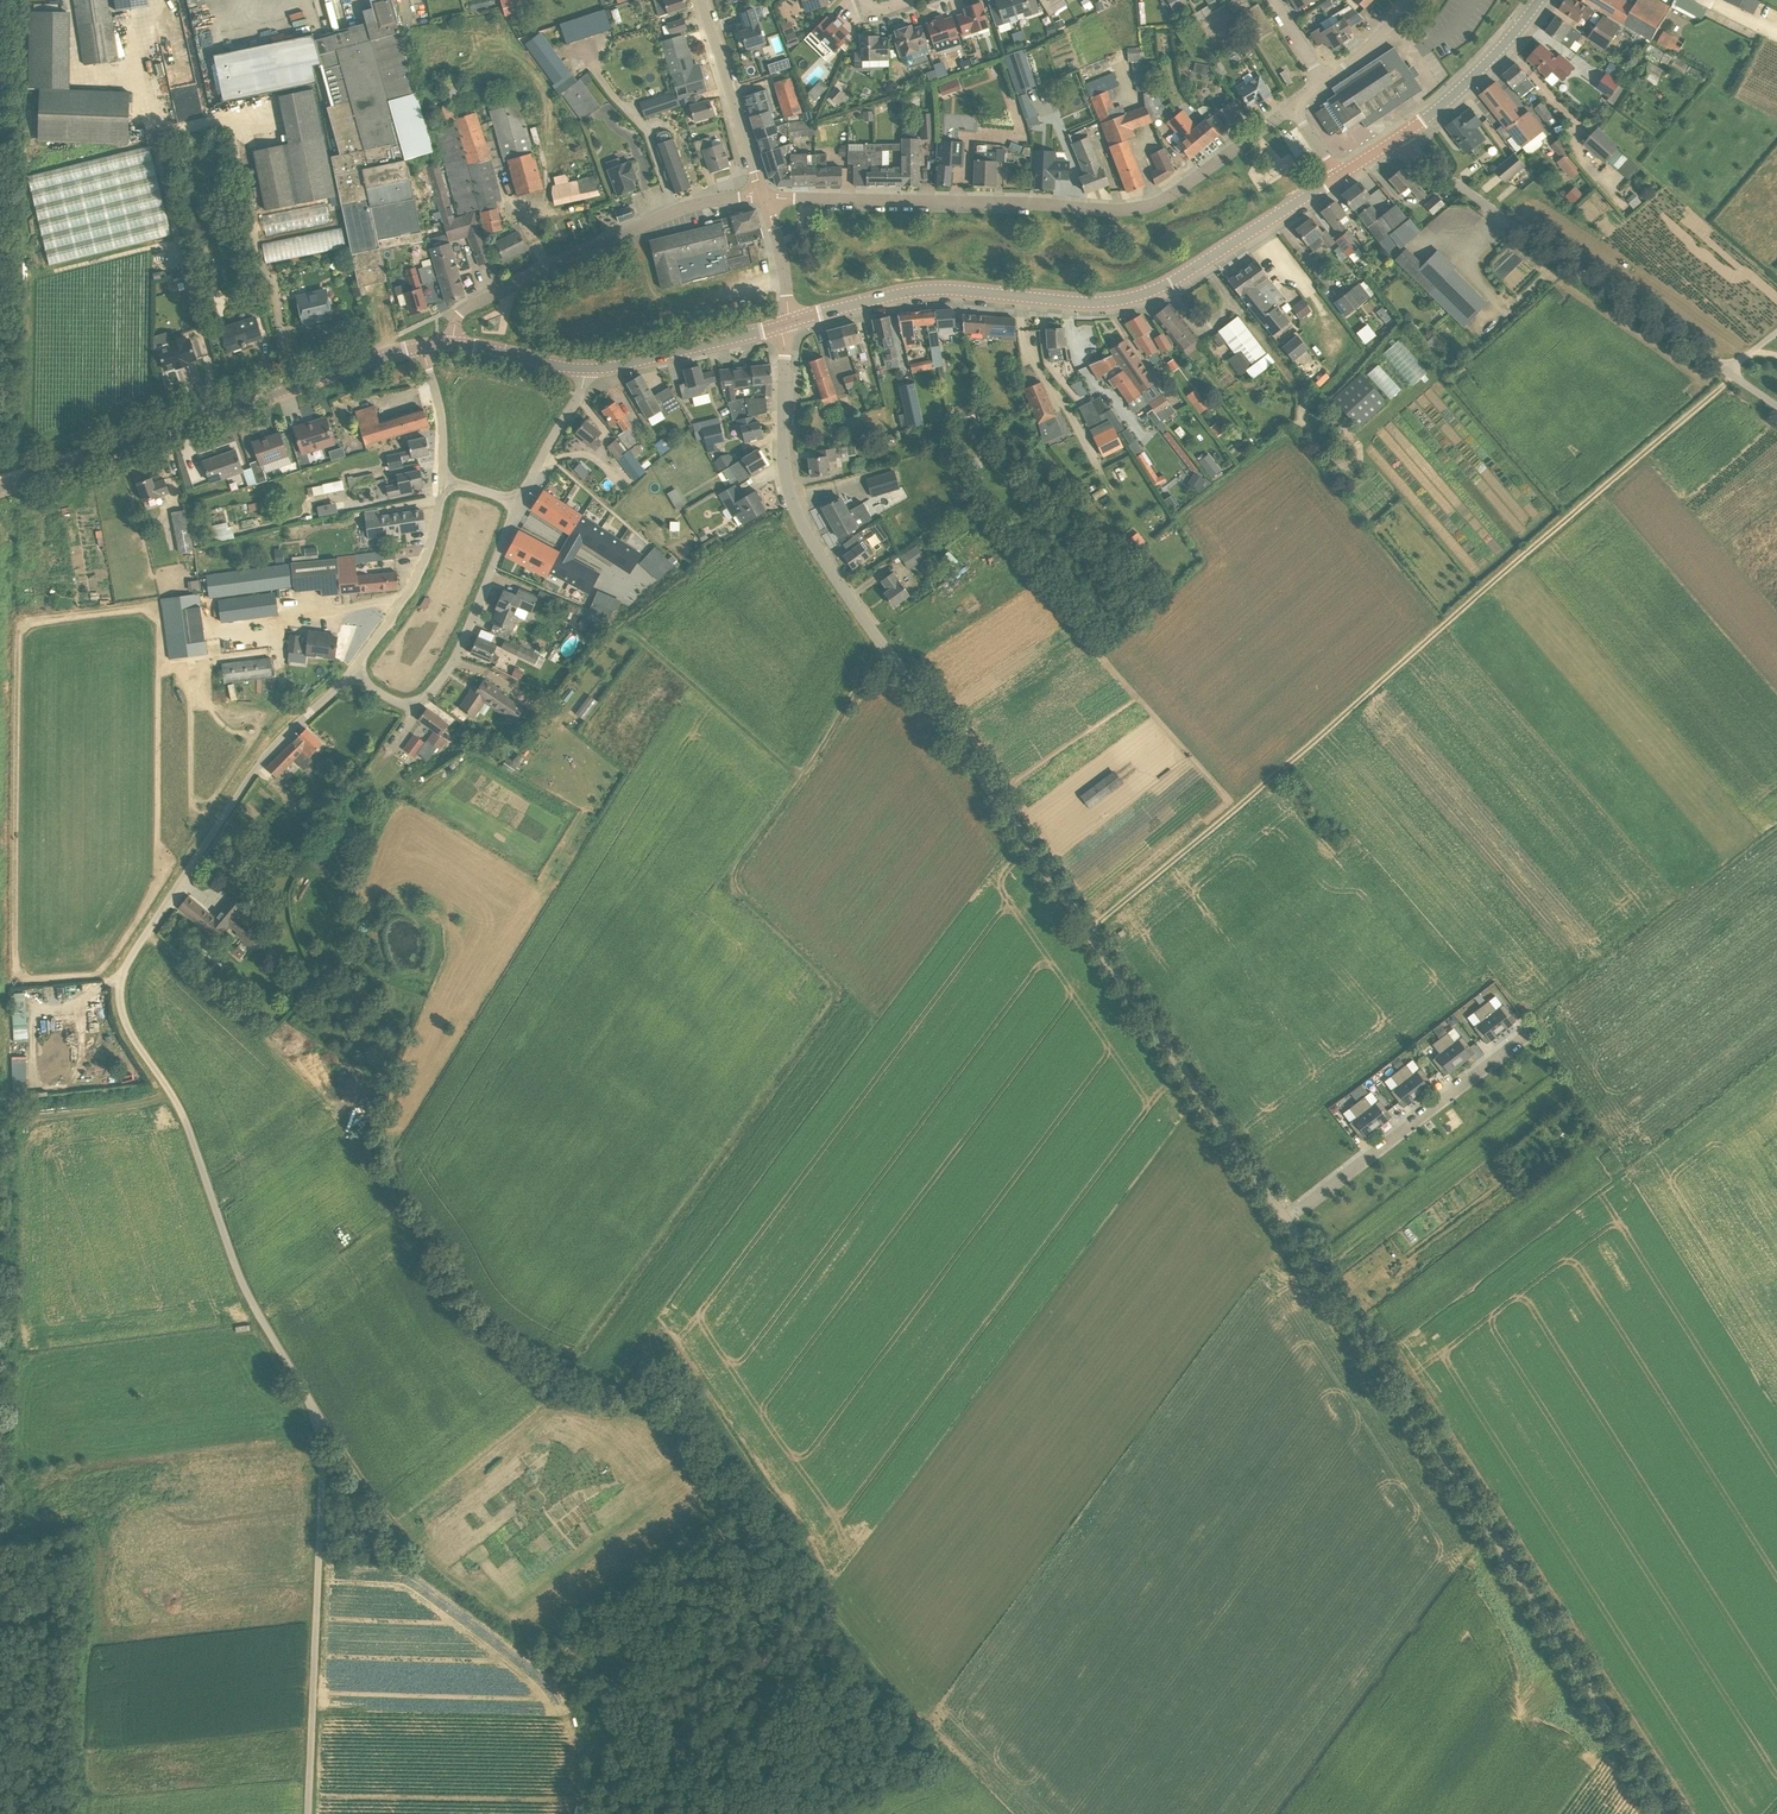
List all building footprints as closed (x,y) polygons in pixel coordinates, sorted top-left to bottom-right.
[(84,65),(119,60),(110,0),(75,0),(84,65)] [(148,0),(115,0),(117,10),(149,6),(148,0)] [(395,6),(393,0),(368,0),(370,8),(373,7),(377,22),(315,40),(319,51),(321,58),(314,60),(316,65),(340,155),(331,157),(361,297),(367,296),(365,285),(387,280),(380,249),(394,246),(404,245),(412,243),(424,241),(406,160),(433,152),(398,25),(400,24),(395,6)] [(506,16),(530,9),(527,0),(501,0),(506,16)] [(657,8),(656,8),(659,16),(668,13),(668,14),(687,8),(684,0),(655,0),(657,8)] [(817,8),(829,4),(827,0),(803,0),(806,11),(817,8)] [(1017,15),(1012,0),(996,0),(998,6),(990,9),(996,27),(1011,22),(1009,18),(1017,15)] [(1037,5),(1036,0),(1012,0),(1017,15),(1023,13),(1025,17),(1040,13),(1037,5)] [(1062,0),(1044,0),(1041,2),(1049,17),(1055,13),(1052,7),(1062,0)] [(1173,11),(1186,3),(1185,0),(1167,0),(1173,11)] [(1258,38),(1274,29),(1258,3),(1251,7),(1247,0),(1232,0),(1227,3),(1236,17),(1243,13),(1258,38)] [(1315,0),(1291,0),(1297,11),(1315,0)] [(1364,9),(1373,0),(1355,0),(1364,9)] [(1580,1),(1578,0),(1566,0),(1560,8),(1580,21),(1582,18),(1588,22),(1595,11),(1580,1)] [(1586,0),(1651,41),(1665,18),(1638,1),(1635,6),(1624,0),(1585,0),(1586,0)] [(1677,1),(1675,5),(1703,19),(1708,9),(1691,0),(1678,0),(1677,1)] [(1737,6),(1754,15),(1755,13),(1758,7),(1761,1),(1759,0),(1740,0),(1737,6)] [(1104,10),(1102,1),(1095,3),(1097,12),(1104,10)] [(990,28),(985,14),(981,2),(964,8),(965,13),(957,16),(964,36),(990,28)] [(1329,6),(1326,2),(1320,6),(1323,10),(1329,6)] [(741,13),(743,21),(746,31),(742,32),(746,47),(765,41),(759,24),(754,8),(751,9),(749,4),(741,7),(743,12),(741,13)] [(1208,5),(1194,14),(1198,21),(1212,12),(1208,5)] [(1350,27),(1364,19),(1350,5),(1334,14),(1339,22),(1332,26),(1342,43),(1351,38),(1349,34),(1353,32),(1350,27)] [(609,18),(605,9),(560,23),(566,42),(612,27),(609,18)] [(959,39),(955,29),(952,17),(944,20),(943,15),(936,18),(937,20),(927,23),(936,51),(952,46),(950,41),(959,39)] [(1588,39),(1606,50),(1621,27),(1604,15),(1588,39)] [(834,52),(836,50),(844,42),(842,39),(848,32),(841,26),(844,23),(838,17),(832,23),(826,17),(809,34),(819,44),(823,40),(834,52)] [(1583,35),(1568,24),(1558,17),(1548,32),(1571,48),(1576,41),(1578,42),(1583,35)] [(670,34),(675,33),(687,29),(684,19),(667,24),(670,34)] [(1066,27),(1063,19),(1055,22),(1059,30),(1066,27)] [(1054,25),(1046,28),(1048,35),(1057,32),(1054,25)] [(928,46),(925,38),(921,26),(912,29),(911,26),(895,31),(897,39),(895,39),(902,62),(903,63),(904,64),(904,65),(905,65),(906,65),(907,65),(908,65),(909,65),(910,65),(911,64),(911,63),(912,62),(913,61),(913,60),(913,59),(930,53),(928,46)] [(1334,49),(1342,43),(1332,26),(1323,31),(1321,27),(1311,33),(1319,46),(1325,42),(1328,47),(1331,45),(1334,49)] [(525,44),(555,84),(571,72),(541,31),(525,44)] [(795,32),(785,36),(790,47),(799,43),(795,32)] [(321,58),(319,51),(315,40),(313,35),(214,55),(224,102),(317,82),(313,66),(316,65),(314,60),(321,58)] [(677,91),(680,100),(700,94),(706,92),(699,67),(692,69),(682,35),(661,41),(676,91),(677,91)] [(889,67),(889,51),(888,39),(879,39),(879,36),(861,37),(862,53),(855,53),(855,69),(863,69),(863,67),(889,67)] [(1685,43),(1676,38),(1675,41),(1669,50),(1677,55),(1683,46),(1685,43)] [(1557,58),(1550,52),(1541,43),(1528,57),(1549,77),(1553,73),(1563,82),(1576,68),(1561,53),(1557,58)] [(1127,48),(1128,62),(1142,62),(1141,47),(1127,48)] [(1004,56),(1017,94),(1036,88),(1024,50),(1004,56)] [(1666,53),(1662,60),(1661,61),(1668,65),(1673,57),(1666,53)] [(970,58),(973,65),(980,63),(977,56),(970,58)] [(1387,72),(1379,59),(1378,58),(1332,88),(1336,94),(1327,100),(1327,101),(1320,106),(1321,109),(1315,113),(1330,136),(1337,132),(1339,135),(1347,130),(1408,89),(1400,76),(1402,75),(1396,66),(1387,72)] [(788,59),(781,61),(783,70),(791,67),(788,59)] [(964,69),(972,66),(969,60),(962,62),(960,63),(963,70),(964,69)] [(1225,68),(1220,61),(1213,66),(1217,73),(1225,68)] [(1646,78),(1657,85),(1666,71),(1663,69),(1650,61),(1649,62),(1648,72),(1649,73),(1646,78)] [(934,65),(939,78),(948,75),(943,62),(934,65)] [(1619,67),(1611,62),(1608,68),(1606,71),(1613,76),(1614,76),(1619,67)] [(1518,64),(1504,75),(1522,97),(1536,86),(1528,77),(1529,77),(1518,64)] [(1293,82),(1290,79),(1285,70),(1280,73),(1287,85),(1293,82)] [(585,85),(593,80),(595,78),(589,71),(560,93),(583,121),(601,107),(585,85)] [(1151,122),(1145,106),(1125,113),(1122,105),(1114,108),(1111,100),(1116,98),(1113,89),(1119,86),(1113,73),(1085,84),(1084,81),(1083,81),(1086,90),(1092,105),(1103,131),(1104,130),(1127,192),(1145,186),(1127,140),(1136,136),(1133,131),(1151,122)] [(1610,96),(1607,100),(1615,106),(1626,90),(1619,85),(1620,83),(1607,74),(1598,87),(1610,96)] [(1236,87),(1247,106),(1257,100),(1259,103),(1272,95),(1260,75),(1246,84),(1244,81),(1236,87)] [(791,77),(786,79),(775,82),(785,117),(802,112),(791,77)] [(890,95),(903,91),(905,89),(894,81),(890,88),(890,95)] [(1513,134),(1523,147),(1544,131),(1529,112),(1521,119),(1514,110),(1517,107),(1497,82),(1481,95),(1505,124),(1497,130),(1506,140),(1513,134)] [(815,86),(808,93),(815,100),(822,93),(815,86)] [(835,87),(828,95),(839,105),(846,96),(835,87)] [(39,141),(129,145),(131,92),(41,88),(39,141)] [(337,196),(316,93),(315,88),(279,96),(289,143),(254,151),(266,211),(337,196)] [(773,109),(770,100),(766,89),(744,96),(762,153),(781,147),(778,140),(782,139),(777,125),(775,125),(771,110),(773,109)] [(1145,106),(1151,122),(1161,118),(1159,112),(1164,109),(1155,89),(1143,94),(1145,106)] [(682,107),(680,100),(677,91),(676,91),(640,102),(645,118),(682,107)] [(709,100),(702,102),(700,94),(680,100),(682,107),(690,105),(694,121),(714,115),(713,113),(715,113),(713,107),(711,107),(709,100)] [(507,160),(517,197),(544,189),(520,102),(517,103),(514,95),(491,101),(493,110),(490,110),(504,161),(507,160)] [(1543,102),(1535,109),(1550,128),(1558,121),(1543,102)] [(1240,118),(1229,103),(1222,108),(1218,103),(1211,108),(1210,107),(1201,115),(1205,120),(1205,119),(1218,134),(1218,133),(1216,130),(1223,125),(1225,129),(1240,118)] [(1484,124),(1479,118),(1472,108),(1447,126),(1462,145),(1464,144),(1469,152),(1487,139),(1479,128),(1484,124)] [(870,122),(874,121),(873,110),(869,111),(864,111),(865,122),(870,122)] [(1205,119),(1205,120),(1196,126),(1183,110),(1176,116),(1202,148),(1218,134),(1205,119)] [(492,159),(492,157),(477,112),(456,119),(458,124),(436,132),(459,215),(480,209),(485,234),(497,232),(503,230),(503,228),(497,202),(503,201),(492,159)] [(934,139),(933,113),(920,114),(921,139),(934,139)] [(1190,158),(1202,148),(1176,116),(1167,123),(1181,139),(1177,142),(1190,158)] [(791,138),(817,135),(814,119),(788,123),(789,129),(789,132),(789,138),(791,138)] [(1587,126),(1594,133),(1596,130),(1597,129),(1599,127),(1592,121),(1587,126)] [(789,132),(789,129),(788,123),(777,125),(782,139),(778,140),(781,147),(762,153),(770,177),(774,175),(777,186),(790,185),(790,170),(790,145),(791,145),(791,138),(789,138),(789,132)] [(1621,147),(1599,127),(1584,145),(1605,164),(1608,160),(1619,169),(1629,158),(1619,150),(1621,147)] [(1102,168),(1089,136),(1071,142),(1083,175),(1080,177),(1085,192),(1108,184),(1102,168)] [(706,157),(707,160),(711,171),(729,166),(722,144),(713,147),(709,137),(694,142),(699,159),(706,157)] [(691,187),(687,176),(673,138),(656,144),(674,193),(691,187)] [(919,186),(920,138),(902,138),(902,144),(902,152),(902,169),(902,186),(919,186)] [(1578,164),(1570,154),(1571,153),(1560,138),(1552,145),(1563,160),(1559,162),(1572,179),(1582,171),(1577,164),(1578,164)] [(952,185),(953,166),(967,167),(969,142),(939,140),(935,184),(952,185)] [(1009,147),(1015,150),(1017,144),(1011,141),(1009,147)] [(875,168),(875,144),(865,143),(865,144),(849,144),(849,151),(848,151),(848,164),(854,164),(854,185),(867,185),(866,173),(871,173),(871,168),(875,168)] [(866,173),(867,185),(902,186),(902,169),(902,152),(902,144),(875,144),(875,168),(871,168),(871,173),(866,173)] [(796,146),(793,146),(793,145),(791,145),(790,145),(790,170),(790,185),(816,185),(815,154),(807,155),(807,154),(796,154),(796,146)] [(151,148),(29,177),(50,266),(172,236),(151,148)] [(1175,170),(1173,165),(1164,148),(1150,155),(1157,169),(1150,172),(1155,185),(1156,185),(1156,184),(1166,178),(1175,170)] [(995,186),(996,162),(1004,162),(1005,149),(996,149),(996,153),(975,152),(974,185),(995,186)] [(1507,182),(1526,166),(1516,153),(1496,169),(1507,182)] [(842,184),(842,167),(827,167),(826,154),(815,154),(816,185),(842,184)] [(635,174),(631,163),(630,160),(621,163),(619,157),(606,162),(618,195),(635,189),(630,176),(635,174)] [(1063,179),(1064,161),(1036,159),(1035,188),(1050,189),(1050,179),(1063,179)] [(455,219),(455,218),(440,165),(427,168),(443,223),(444,222),(455,219)] [(1420,201),(1426,195),(1421,189),(1415,182),(1415,181),(1409,174),(1407,176),(1401,169),(1389,179),(1401,193),(1408,188),(1420,201)] [(1379,242),(1387,252),(1397,244),(1400,248),(1420,232),(1410,218),(1408,220),(1396,205),(1395,205),(1390,197),(1384,201),(1390,209),(1380,216),(1371,205),(1370,205),(1367,201),(1371,198),(1359,182),(1342,195),(1354,211),(1354,210),(1358,215),(1357,215),(1367,228),(1368,227),(1379,242)] [(1432,214),(1435,211),(1444,204),(1437,196),(1425,206),(1432,214)] [(1643,203),(1638,196),(1630,203),(1635,209),(1643,203)] [(180,198),(182,206),(188,205),(186,197),(180,198)] [(1340,221),(1346,216),(1335,201),(1321,211),(1338,234),(1333,238),(1348,257),(1349,256),(1353,262),(1361,256),(1356,249),(1361,246),(1349,230),(1348,231),(1340,221)] [(633,209),(631,208),(630,207),(626,208),(620,210),(620,211),(616,212),(619,222),(624,220),(624,221),(633,217),(634,217),(634,216),(635,214),(635,213),(634,209),(633,209)] [(763,238),(760,227),(760,226),(756,209),(731,216),(705,223),(706,227),(650,241),(662,289),(729,273),(728,271),(751,266),(746,242),(763,238)] [(455,218),(455,219),(444,222),(447,234),(428,239),(437,270),(456,264),(450,241),(468,235),(480,264),(493,259),(474,212),(455,218)] [(189,222),(193,238),(208,234),(204,217),(189,222)] [(1322,233),(1319,228),(1311,218),(1296,230),(1307,244),(1308,244),(1313,252),(1324,243),(1328,248),(1336,243),(1326,230),(1322,233)] [(503,228),(503,230),(497,232),(501,240),(512,234),(508,226),(503,228)] [(527,249),(522,238),(519,231),(512,234),(501,240),(496,242),(505,260),(527,249)] [(270,262),(300,255),(295,236),(265,243),(270,262)] [(758,255),(755,246),(755,245),(749,246),(752,256),(758,255)] [(1256,260),(1228,281),(1235,290),(1273,335),(1290,321),(1277,305),(1274,308),(1261,292),(1273,283),(1256,260)] [(437,270),(443,291),(447,302),(465,297),(456,264),(437,270)] [(423,284),(437,281),(432,265),(419,268),(423,284)] [(427,308),(421,289),(423,288),(422,284),(421,285),(418,274),(417,274),(415,269),(407,272),(412,291),(405,292),(403,284),(395,287),(401,307),(409,304),(411,312),(427,308)] [(1453,270),(1429,293),(1464,327),(1487,303),(1453,270)] [(1370,297),(1359,283),(1333,303),(1344,317),(1370,297)] [(330,309),(326,290),(326,289),(297,295),(304,323),(318,320),(317,312),(330,309)] [(1303,299),(1291,308),(1301,321),(1313,312),(1303,299)] [(1169,304),(1155,316),(1183,350),(1198,337),(1192,330),(1192,331),(1169,304)] [(927,325),(932,360),(934,368),(937,367),(933,323),(937,323),(936,311),(935,309),(898,314),(899,325),(906,348),(917,346),(914,327),(927,325)] [(955,327),(954,314),(954,310),(936,311),(937,323),(933,323),(937,367),(943,366),(938,328),(955,327)] [(1016,342),(1015,318),(963,315),(965,333),(983,335),(983,339),(993,340),(993,336),(1001,337),(1001,340),(1016,342)] [(1146,334),(1151,330),(1141,315),(1126,323),(1136,338),(1144,351),(1147,357),(1149,356),(1155,365),(1161,361),(1156,352),(1157,351),(1146,334)] [(262,337),(259,326),(255,316),(212,331),(216,342),(225,340),(229,351),(243,346),(244,347),(246,347),(245,343),(262,337)] [(884,349),(887,359),(898,357),(895,347),(897,346),(895,335),(893,335),(891,327),(889,316),(873,319),(875,331),(873,331),(875,340),(876,340),(879,350),(884,349)] [(1297,392),(1238,316),(1212,337),(1219,347),(1226,342),(1235,354),(1228,360),(1239,375),(1245,370),(1269,400),(1267,402),(1272,408),(1274,407),(1275,409),(1297,392)] [(860,332),(859,333),(856,323),(842,327),(849,356),(865,352),(860,332)] [(833,360),(849,356),(842,327),(827,331),(829,340),(827,341),(833,360)] [(1051,362),(1071,357),(1068,345),(1067,345),(1066,336),(1065,336),(1064,328),(1046,329),(1048,349),(1051,362)] [(1163,333),(1154,339),(1162,353),(1175,346),(1168,334),(1165,336),(1163,333)] [(1296,335),(1282,347),(1294,361),(1308,349),(1296,335)] [(177,368),(187,365),(188,364),(188,362),(197,359),(196,358),(190,340),(186,341),(185,337),(182,338),(170,342),(171,346),(159,350),(166,369),(176,366),(177,368)] [(1142,353),(1144,351),(1136,338),(1136,339),(1134,340),(1133,341),(1142,353)] [(1155,383),(1156,382),(1125,340),(1111,350),(1140,393),(1142,392),(1149,403),(1162,394),(1155,383)] [(1140,397),(1120,367),(1112,355),(1089,365),(1098,378),(1107,373),(1111,379),(1109,380),(1114,388),(1117,387),(1128,404),(1140,397)] [(839,402),(827,368),(823,357),(809,362),(824,407),(839,402)] [(910,364),(911,367),(912,374),(924,371),(922,362),(910,364)] [(733,421),(736,420),(755,416),(767,412),(766,396),(772,396),(772,383),(770,364),(720,370),(722,391),(724,390),(724,395),(726,394),(727,402),(728,402),(733,421)] [(716,381),(714,371),(702,374),(699,365),(684,369),(689,388),(716,381)] [(844,377),(848,389),(859,385),(856,373),(844,377)] [(1361,373),(1332,400),(1359,428),(1387,402),(1361,373)] [(654,396),(641,375),(641,374),(627,382),(648,418),(661,411),(665,417),(682,407),(670,387),(654,396)] [(870,392),(867,382),(859,385),(862,391),(863,395),(870,392)] [(1039,424),(1041,437),(1060,429),(1055,415),(1056,415),(1042,382),(1024,390),(1039,424)] [(924,424),(914,383),(899,386),(905,413),(899,415),(901,427),(908,425),(908,428),(924,424)] [(1149,403),(1162,421),(1175,412),(1169,404),(1170,403),(1163,393),(1162,394),(1154,400),(1149,403)] [(1209,407),(1199,394),(1190,401),(1200,414),(1209,407)] [(1106,412),(1108,411),(1108,410),(1100,396),(1092,401),(1099,415),(1106,411),(1106,412)] [(632,427),(622,411),(616,401),(603,410),(613,425),(618,422),(624,432),(618,436),(629,450),(635,457),(644,449),(640,444),(642,442),(632,427)] [(1087,421),(1099,415),(1092,401),(1080,407),(1087,421)] [(428,426),(423,409),(380,422),(375,406),(356,412),(366,445),(428,426)] [(1111,409),(1108,410),(1108,411),(1106,412),(1106,411),(1099,415),(1103,423),(1109,420),(1117,433),(1124,428),(1111,408),(1111,409)] [(1164,433),(1168,430),(1165,427),(1166,426),(1161,421),(1152,409),(1147,413),(1156,425),(1159,430),(1161,429),(1164,433)] [(1091,429),(1103,423),(1099,415),(1087,421),(1091,429)] [(744,442),(764,438),(761,427),(758,428),(755,416),(736,420),(738,429),(741,428),(744,442)] [(849,428),(858,425),(855,416),(846,419),(849,428)] [(336,444),(330,429),(326,418),(308,424),(307,422),(294,427),(305,455),(336,444)] [(602,433),(596,428),(586,420),(577,432),(584,438),(583,440),(596,451),(602,444),(601,443),(602,441),(598,438),(602,433)] [(715,424),(714,420),(701,423),(703,431),(705,439),(708,454),(718,452),(716,444),(725,442),(722,425),(720,426),(719,423),(715,424)] [(1100,449),(1118,439),(1119,439),(1113,427),(1094,437),(1100,449)] [(1122,432),(1129,444),(1136,440),(1128,428),(1122,432)] [(1196,467),(1168,430),(1164,433),(1192,471),(1196,467)] [(289,457),(284,444),(280,432),(268,437),(269,439),(254,444),(260,460),(251,463),(252,467),(257,484),(268,480),(262,466),(289,457)] [(667,436),(654,444),(661,455),(674,447),(667,436)] [(882,439),(884,447),(894,444),(891,436),(882,439)] [(404,467),(402,460),(430,454),(426,437),(409,441),(411,450),(401,453),(387,456),(390,470),(404,467)] [(617,459),(626,452),(616,439),(607,447),(617,459)] [(1143,452),(1136,440),(1129,444),(1136,456),(1143,452)] [(855,446),(848,447),(849,455),(856,454),(855,446)] [(811,476),(831,473),(830,462),(836,462),(835,448),(818,450),(819,457),(809,458),(811,476)] [(640,464),(635,457),(629,450),(626,452),(617,459),(629,474),(640,464)] [(743,459),(735,463),(730,466),(740,483),(752,475),(760,471),(758,468),(766,463),(758,450),(743,459)] [(244,472),(240,462),(236,451),(204,462),(211,484),(244,472)] [(1143,452),(1136,456),(1155,485),(1166,480),(1164,474),(1158,477),(1150,465),(1153,464),(1144,451),(1143,452)] [(720,472),(730,466),(735,463),(730,454),(715,463),(720,472)] [(249,486),(257,484),(252,467),(243,470),(244,472),(249,486)] [(414,493),(413,489),(423,487),(420,470),(397,475),(399,484),(386,486),(389,498),(414,493)] [(872,498),(900,490),(894,470),(866,478),(868,486),(867,486),(869,490),(870,490),(872,498)] [(348,478),(350,487),(375,481),(373,473),(353,478),(353,477),(348,478)] [(1206,480),(1196,474),(1190,484),(1200,490),(1206,480)] [(170,494),(169,490),(165,479),(154,483),(152,478),(138,483),(144,502),(162,496),(170,494)] [(343,480),(323,484),(323,485),(313,488),(314,495),(344,489),(343,480)] [(724,501),(738,493),(734,485),(720,494),(724,501)] [(728,507),(727,508),(738,526),(755,516),(766,510),(760,501),(762,499),(757,490),(742,499),(738,493),(724,501),(728,507)] [(563,503),(544,491),(532,509),(551,521),(563,503)] [(1179,504),(1173,494),(1164,500),(1170,509),(1179,504)] [(858,527),(861,526),(873,519),(864,502),(849,510),(842,497),(822,507),(828,517),(830,516),(841,536),(839,537),(839,538),(854,529),(858,527)] [(582,516),(563,504),(551,522),(570,534),(582,516)] [(190,528),(188,515),(187,509),(172,512),(178,543),(179,554),(180,553),(192,551),(194,551),(192,539),(190,528)] [(423,511),(380,517),(379,509),(365,512),(368,537),(425,528),(423,511)] [(601,528),(582,516),(570,534),(590,547),(601,528)] [(680,522),(670,521),(670,530),(680,531),(680,522)] [(216,540),(233,539),(232,523),(215,524),(216,540)] [(878,535),(884,530),(878,523),(872,527),(878,535)] [(190,528),(192,539),(199,538),(196,527),(190,528)] [(621,541),(601,528),(590,547),(609,559),(621,541)] [(540,541),(519,530),(505,556),(526,567),(540,541)] [(704,531),(698,534),(702,542),(709,538),(704,531)] [(855,536),(860,543),(861,543),(864,541),(866,539),(861,531),(855,536)] [(1138,532),(1128,541),(1137,552),(1147,543),(1138,532)] [(560,552),(540,541),(526,567),(547,577),(549,572),(560,552)] [(621,541),(609,559),(614,562),(618,557),(635,567),(643,555),(621,541)] [(852,569),(874,553),(869,546),(865,549),(861,544),(843,556),(852,569)] [(918,545),(900,556),(909,569),(926,558),(918,545)] [(306,556),(318,555),(319,555),(318,547),(305,548),(306,556)] [(398,572),(358,576),(356,564),(396,559),(395,550),(338,557),(338,558),(291,563),(292,564),(205,575),(209,598),(295,587),(296,592),(321,590),(322,595),(387,589),(399,588),(398,572)] [(580,562),(560,552),(549,572),(569,583),(580,562)] [(672,555),(668,559),(669,560),(674,564),(678,568),(681,564),(672,555)] [(601,573),(580,562),(569,583),(589,594),(601,573)] [(679,581),(684,577),(678,571),(673,576),(679,581)] [(907,596),(909,594),(895,572),(882,581),(888,590),(885,593),(894,606),(902,600),(903,601),(908,597),(907,596)] [(674,585),(679,581),(673,576),(673,575),(668,579),(674,585)] [(668,589),(674,585),(668,579),(663,583),(668,589)] [(663,593),(668,589),(663,583),(658,587),(663,593)] [(532,613),(539,596),(520,587),(516,596),(504,591),(497,608),(499,609),(493,623),(513,631),(519,617),(516,616),(519,608),(532,613)] [(277,592),(218,600),(221,622),(280,615),(277,592)] [(200,593),(161,599),(169,659),(209,654),(200,593)] [(587,610),(594,613),(597,605),(590,603),(587,610)] [(594,613),(600,615),(603,608),(597,605),(594,613)] [(600,615),(606,618),(609,611),(603,608),(600,615)] [(571,619),(574,612),(569,610),(566,616),(571,619)] [(606,618),(612,621),(616,614),(609,611),(606,618)] [(595,622),(574,612),(571,619),(569,623),(590,632),(595,622)] [(335,658),(337,637),(338,636),(329,634),(329,633),(309,630),(307,644),(302,643),(303,635),(290,634),(288,652),(306,654),(306,656),(317,657),(317,655),(335,658)] [(497,646),(489,642),(478,638),(472,653),(497,664),(500,657),(494,654),(497,646)] [(506,639),(501,648),(541,668),(546,658),(540,655),(506,639)] [(551,659),(551,660),(557,652),(557,651),(557,650),(552,647),(548,653),(546,656),(551,659)] [(271,657),(222,663),(224,684),(273,678),(271,657)] [(511,676),(502,671),(500,673),(499,674),(509,679),(511,676)] [(486,680),(485,679),(479,687),(476,685),(460,708),(474,717),(485,701),(515,722),(524,709),(501,693),(502,691),(486,680)] [(585,720),(599,702),(589,695),(576,713),(585,720)] [(449,724),(437,715),(427,708),(419,720),(434,730),(427,740),(428,741),(425,745),(437,754),(440,750),(441,750),(448,740),(447,740),(450,735),(444,731),(449,724)] [(323,745),(315,737),(306,728),(298,737),(267,768),(277,778),(295,761),(304,770),(316,759),(312,755),(323,745)] [(415,756),(424,743),(415,736),(405,749),(415,756)] [(1090,807),(1099,800),(1123,782),(1115,771),(1081,796),(1090,807)] [(326,794),(319,801),(324,806),(331,799),(326,794)] [(215,917),(198,904),(189,896),(180,908),(202,926),(199,931),(209,939),(213,935),(216,937),(242,904),(232,896),(215,917)] [(251,947),(259,937),(260,936),(234,914),(227,924),(237,932),(235,935),(251,947)] [(245,952),(239,946),(233,953),(240,959),(245,952)] [(296,955),(291,962),(301,970),(302,968),(309,974),(310,966),(296,955)] [(27,992),(13,993),(14,1040),(28,1040),(27,992)] [(1480,1004),(1485,1000),(1480,994),(1475,997),(1480,1004)] [(1489,1001),(1481,1006),(1501,1032),(1513,1024),(1508,1018),(1512,1015),(1504,1004),(1496,1010),(1489,1001)] [(1501,1032),(1481,1006),(1474,1012),(1481,1022),(1474,1027),(1482,1038),(1486,1035),(1490,1041),(1501,1032)] [(1447,1033),(1440,1038),(1460,1064),(1471,1056),(1467,1050),(1470,1047),(1462,1036),(1455,1042),(1447,1033)] [(1460,1064),(1440,1038),(1432,1044),(1440,1054),(1432,1059),(1441,1070),(1444,1067),(1449,1073),(1460,1064)] [(1399,1070),(1405,1066),(1398,1056),(1391,1061),(1399,1070)] [(1406,1064),(1399,1070),(1419,1096),(1430,1088),(1425,1082),(1429,1079),(1421,1068),(1413,1074),(1406,1064)] [(1419,1096),(1399,1070),(1391,1076),(1398,1086),(1391,1091),(1399,1102),(1403,1099),(1407,1105),(1419,1096)] [(1356,1101),(1368,1092),(1362,1085),(1351,1093),(1356,1101)] [(1365,1096),(1357,1102),(1377,1128),(1388,1120),(1384,1114),(1388,1111),(1379,1100),(1372,1106),(1365,1096)] [(1377,1128),(1357,1102),(1350,1108),(1357,1118),(1350,1123),(1358,1134),(1362,1131),(1366,1137),(1377,1128)] [(1338,1107),(1336,1103),(1329,1108),(1334,1114),(1338,1112),(1338,1107)]
